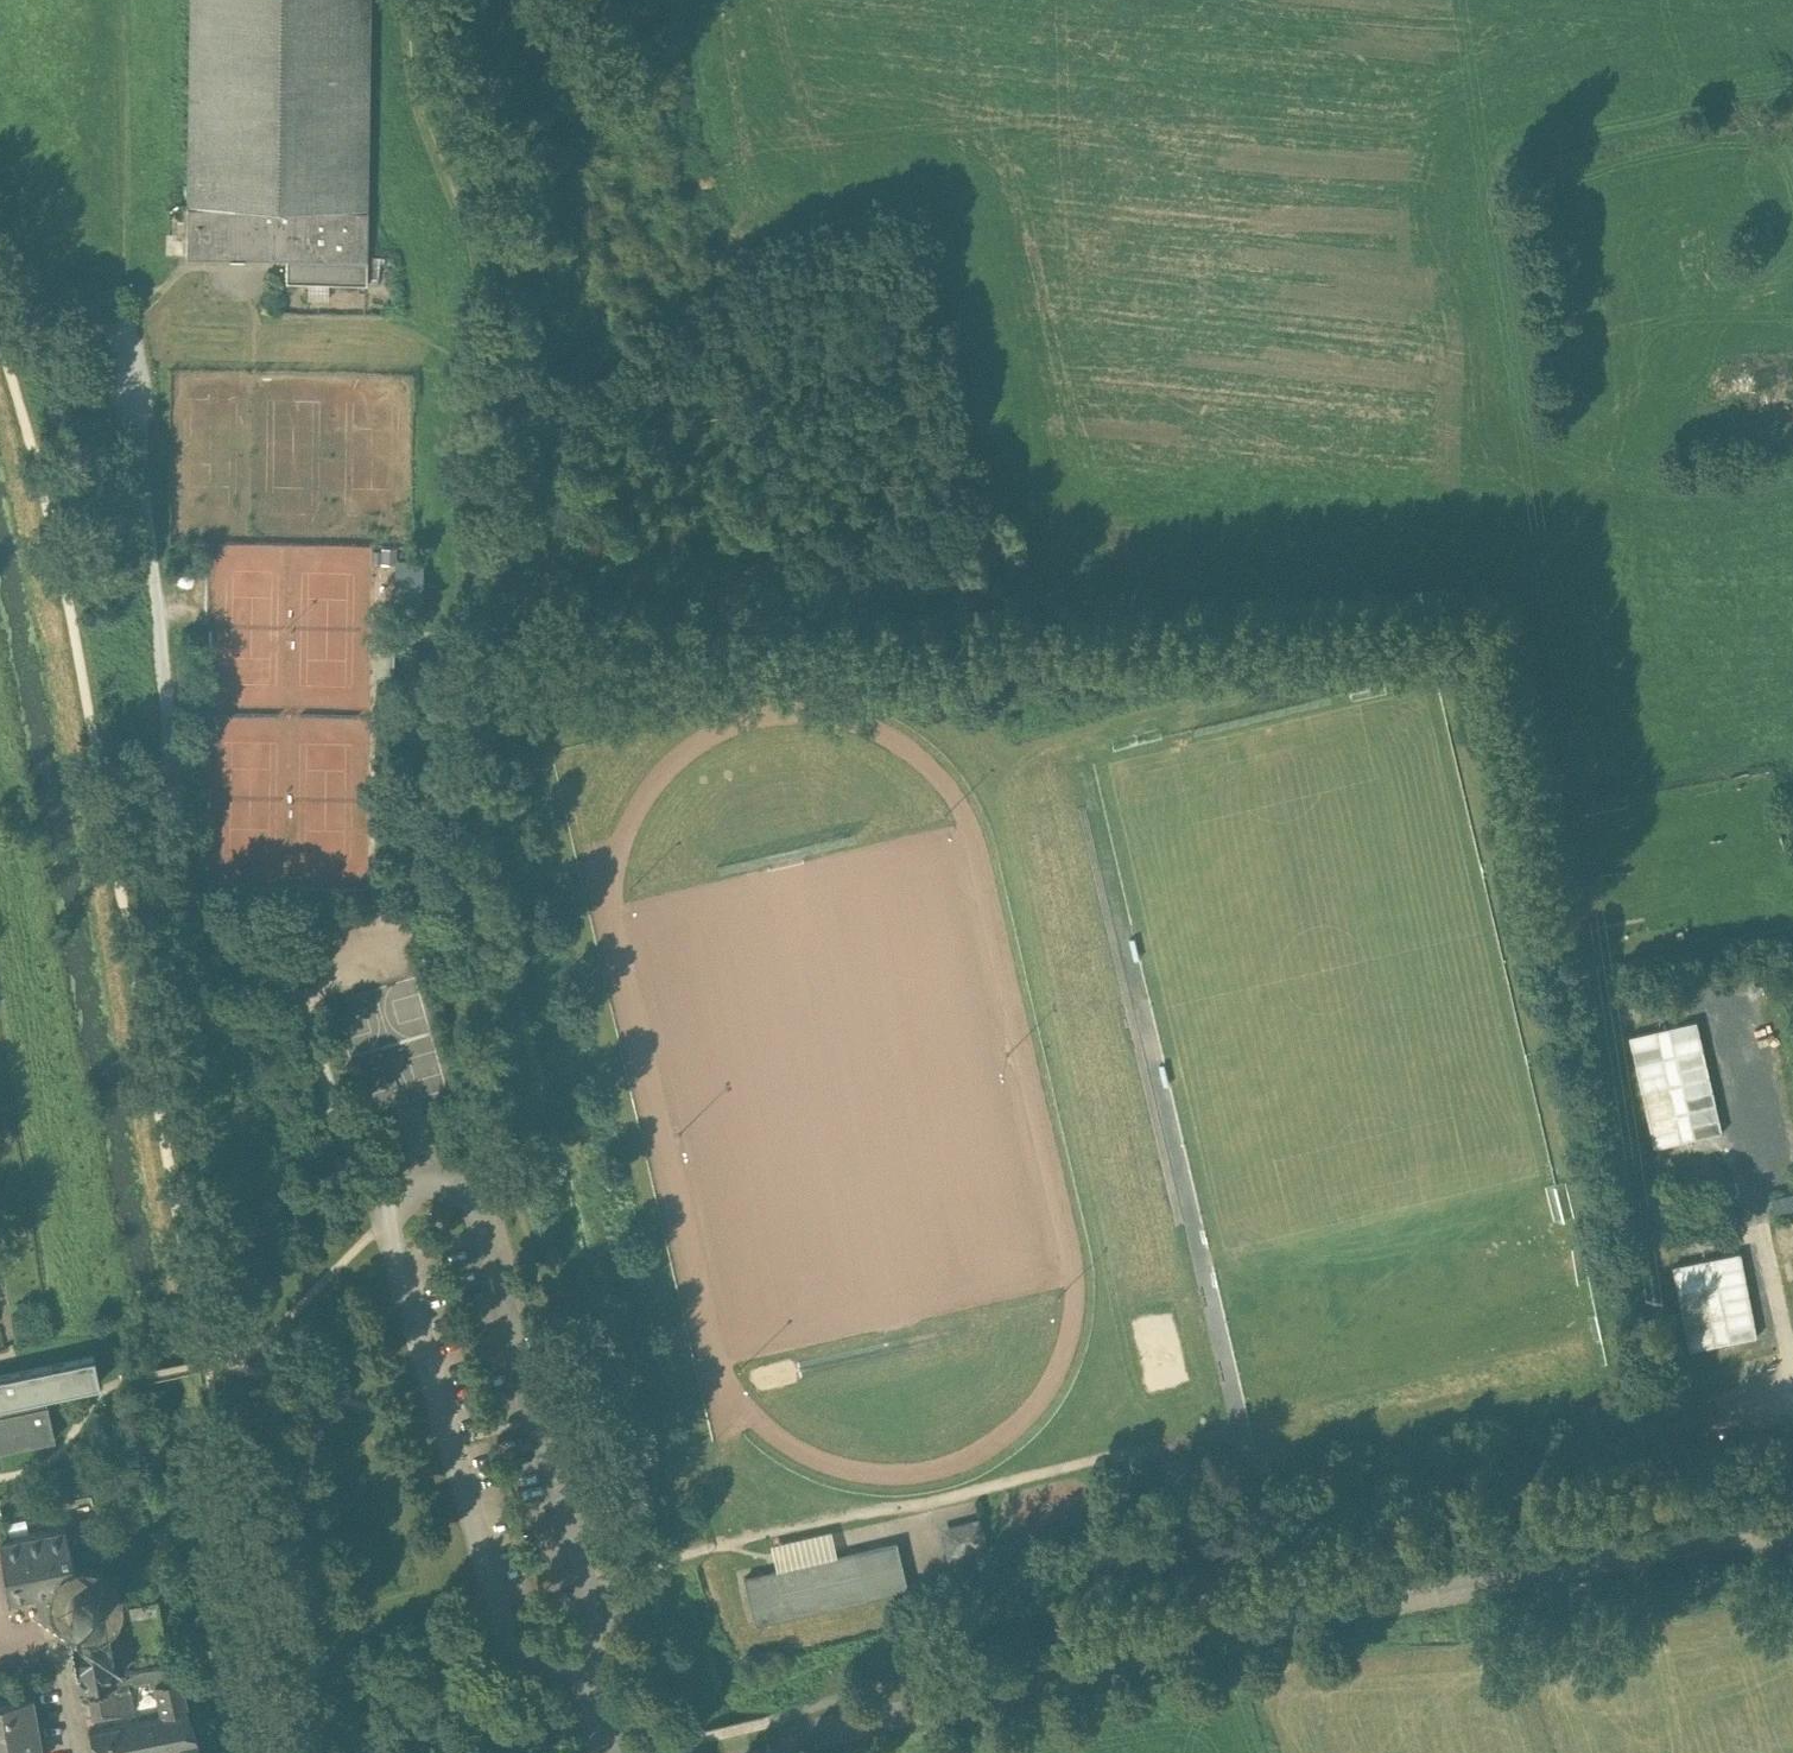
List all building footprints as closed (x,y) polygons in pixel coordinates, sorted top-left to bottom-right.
[(187,203),(367,206),(370,0),(190,0),(187,203)] [(367,206),(187,203),(187,253),(287,254),(366,255),(367,206)] [(366,255),(287,254),(286,280),(366,281),(366,255)] [(0,1374),(0,1450),(55,1438),(47,1403),(45,1394),(98,1382),(93,1354),(0,1374)] [(974,1522),(947,1530),(952,1549),(979,1541),(974,1522)] [(0,1539),(0,1541),(9,1597),(58,1587),(58,1594),(59,1601),(62,1608),(65,1612),(68,1614),(71,1616),(72,1617),(76,1618),(78,1619),(80,1619),(81,1619),(84,1620),(85,1620),(88,1619),(91,1619),(93,1618),(95,1617),(97,1616),(98,1616),(100,1614),(102,1612),(103,1611),(105,1609),(107,1606),(108,1603),(109,1599),(110,1595),(110,1591),(110,1589),(109,1586),(108,1583),(107,1581),(105,1578),(104,1576),(102,1574),(99,1572),(96,1570),(93,1569),(90,1568),(86,1567),(83,1567),(81,1567),(78,1568),(74,1569),(64,1525),(0,1539)] [(886,1548),(855,1555),(865,1600),(896,1593),(886,1548)] [(855,1555),(738,1582),(748,1628),(865,1600),(855,1555)] [(921,1587),(896,1593),(899,1602),(923,1596),(921,1587)] [(91,1619),(88,1619),(85,1620),(84,1620),(81,1619),(80,1619),(78,1619),(76,1618),(72,1617),(71,1616),(68,1614),(65,1612),(80,1685),(88,1683),(115,1677),(103,1611),(102,1612),(100,1614),(98,1616),(97,1616),(95,1617),(93,1618),(91,1619)] [(186,1661),(176,1663),(180,1680),(190,1678),(186,1661)] [(115,1677),(88,1683),(94,1718),(134,1711),(128,1683),(149,1679),(150,1687),(155,1686),(162,1715),(187,1709),(180,1680),(176,1663),(127,1671),(128,1675),(115,1677)] [(34,1679),(9,1684),(11,1697),(36,1692),(34,1679)] [(0,1700),(0,1752),(38,1752),(28,1695),(0,1700)] [(128,1722),(89,1729),(94,1752),(201,1752),(187,1709),(162,1715),(128,1722)]
